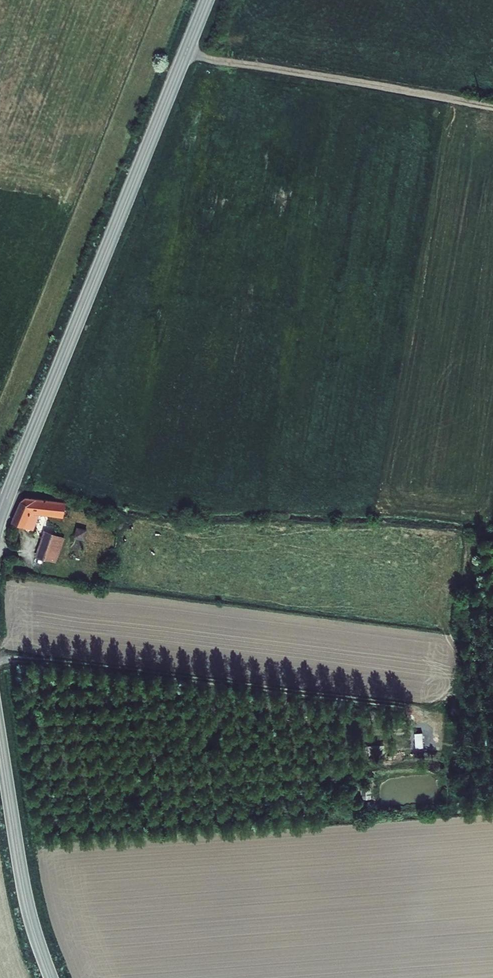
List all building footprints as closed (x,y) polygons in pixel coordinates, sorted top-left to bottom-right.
[(28,501),(22,526),(42,529),(44,515),(74,519),(75,514),(71,514),(72,505),(28,501)] [(60,539),(56,552),(64,553),(70,541),(60,539)]
